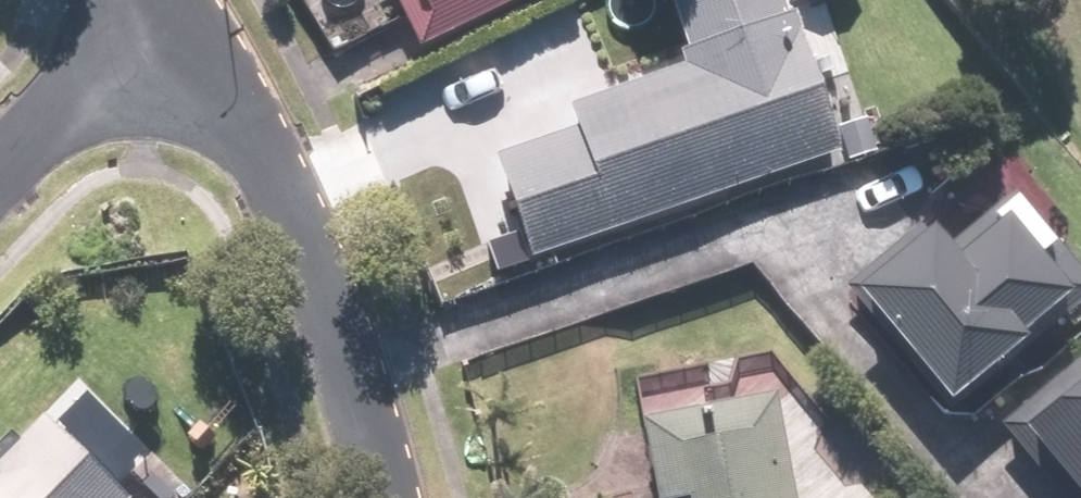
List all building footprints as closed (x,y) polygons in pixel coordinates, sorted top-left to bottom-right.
[(522,0),(406,0),(428,46),(522,0)] [(535,257),(850,155),(800,0),(674,0),(695,65),(581,102),(589,126),(502,154),(535,257)] [(854,298),(951,409),(1080,295),(1080,254),(1028,193),(964,250),(940,223),(854,298)] [(1008,427),(1065,497),(1080,497),(1080,368),(1008,427)] [(784,388),(657,408),(671,497),(801,497),(784,388)] [(61,417),(32,447),(16,432),(0,448),(0,497),(144,497),(61,417)]
